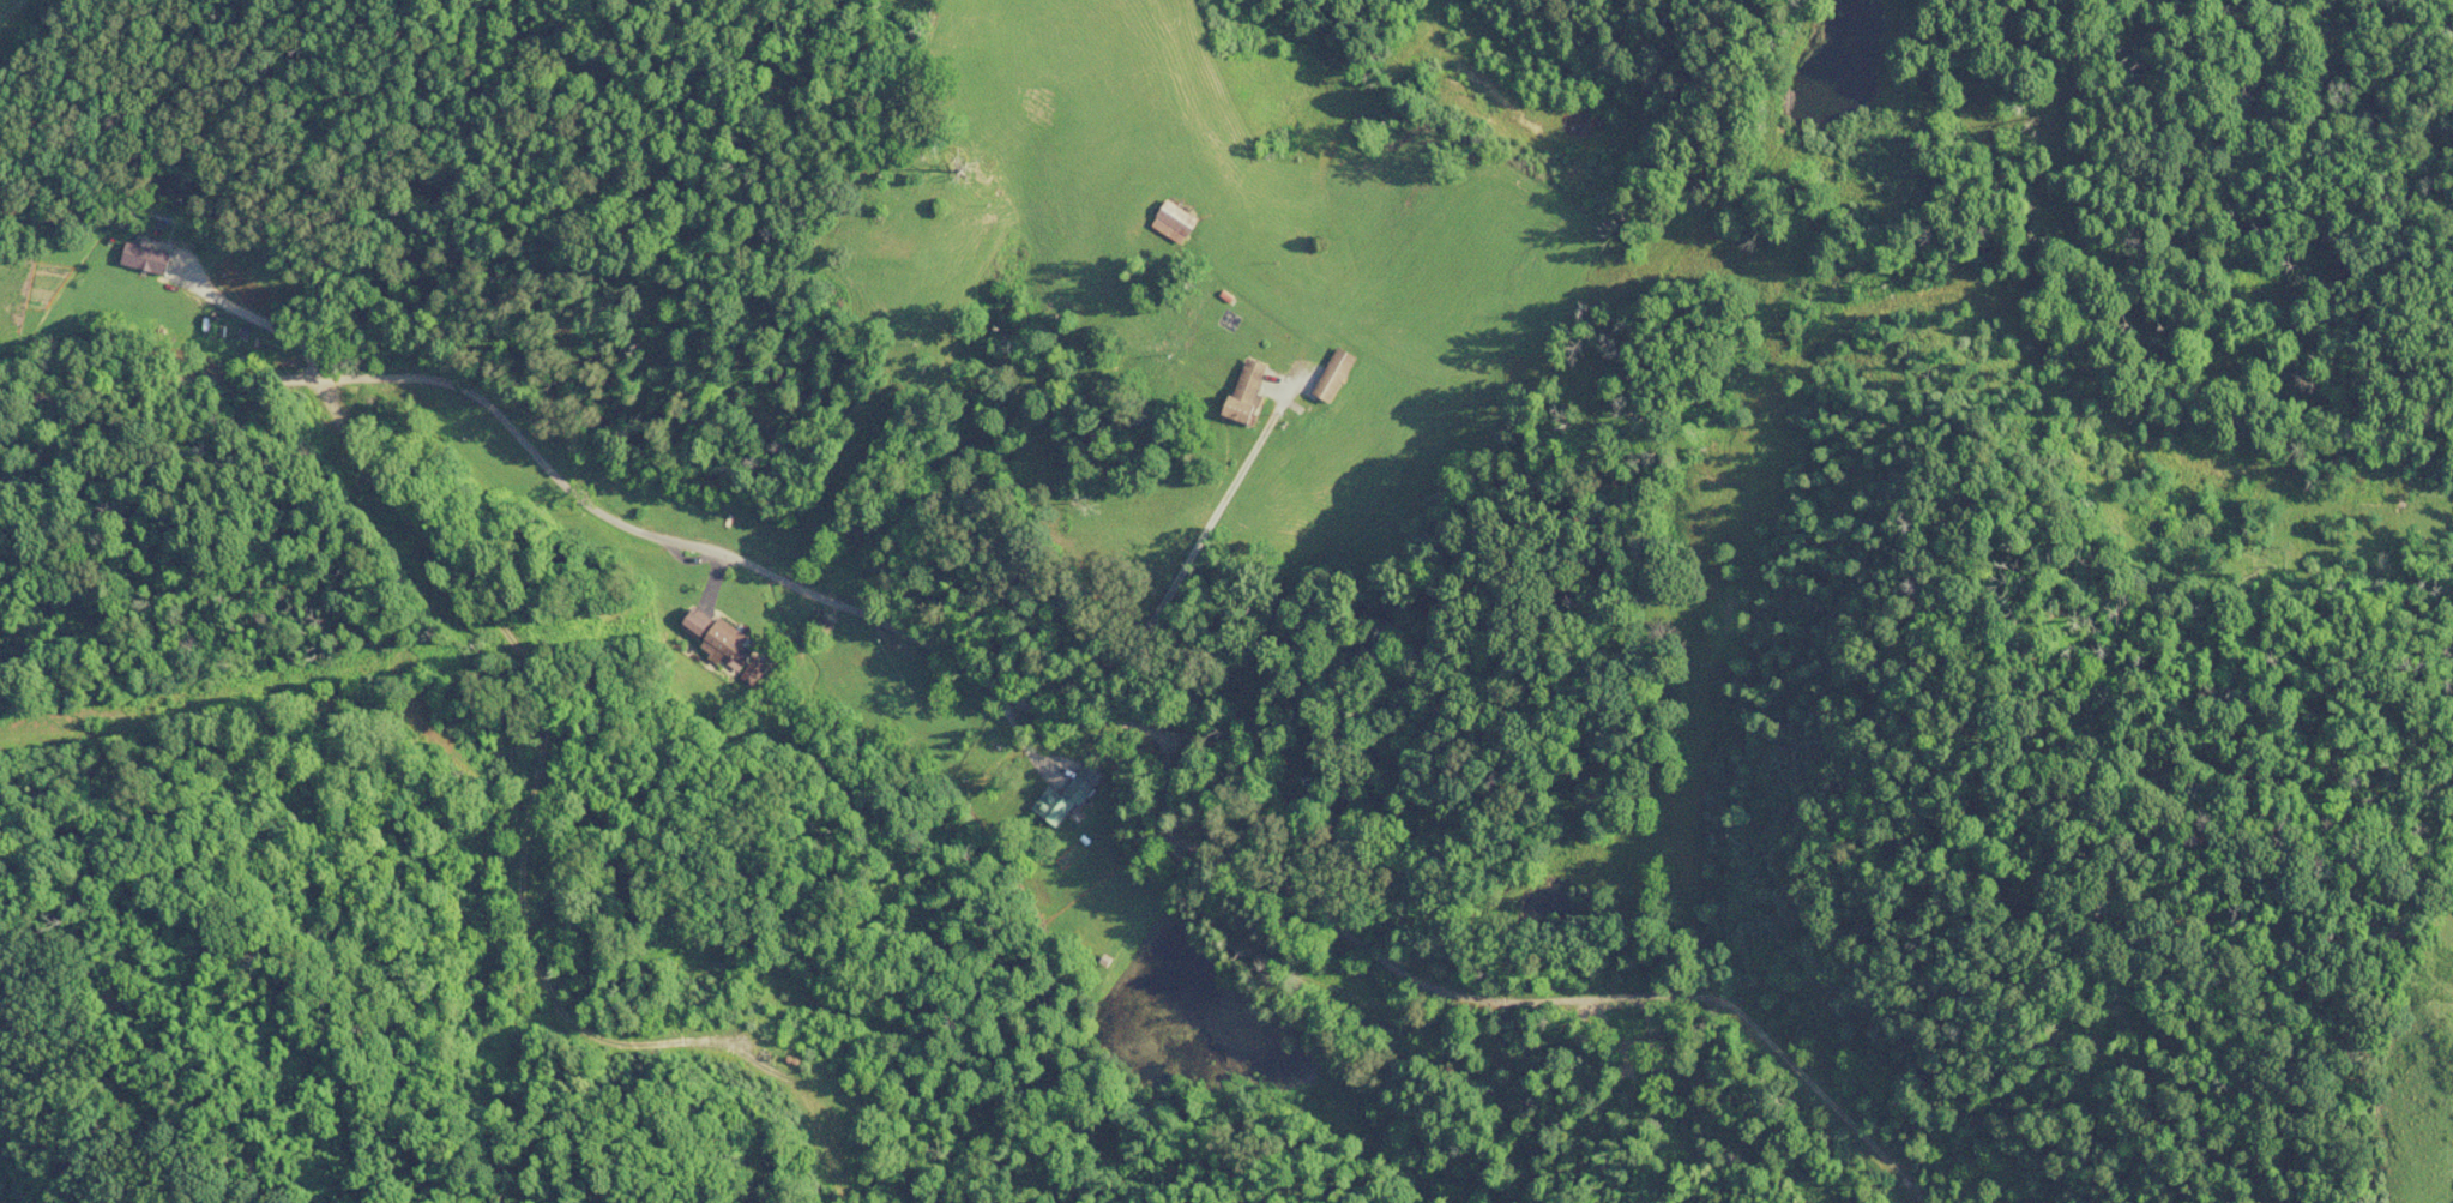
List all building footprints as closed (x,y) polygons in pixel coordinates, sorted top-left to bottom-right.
[(1179,218),(1148,195),(1130,220),(1161,243),(1179,218)] [(167,277),(173,255),(126,243),(120,265),(167,277)] [(1342,354),(1323,344),(1298,391),(1318,401),(1342,354)] [(1229,366),(1229,407),(1247,407),(1247,366),(1229,366)]
